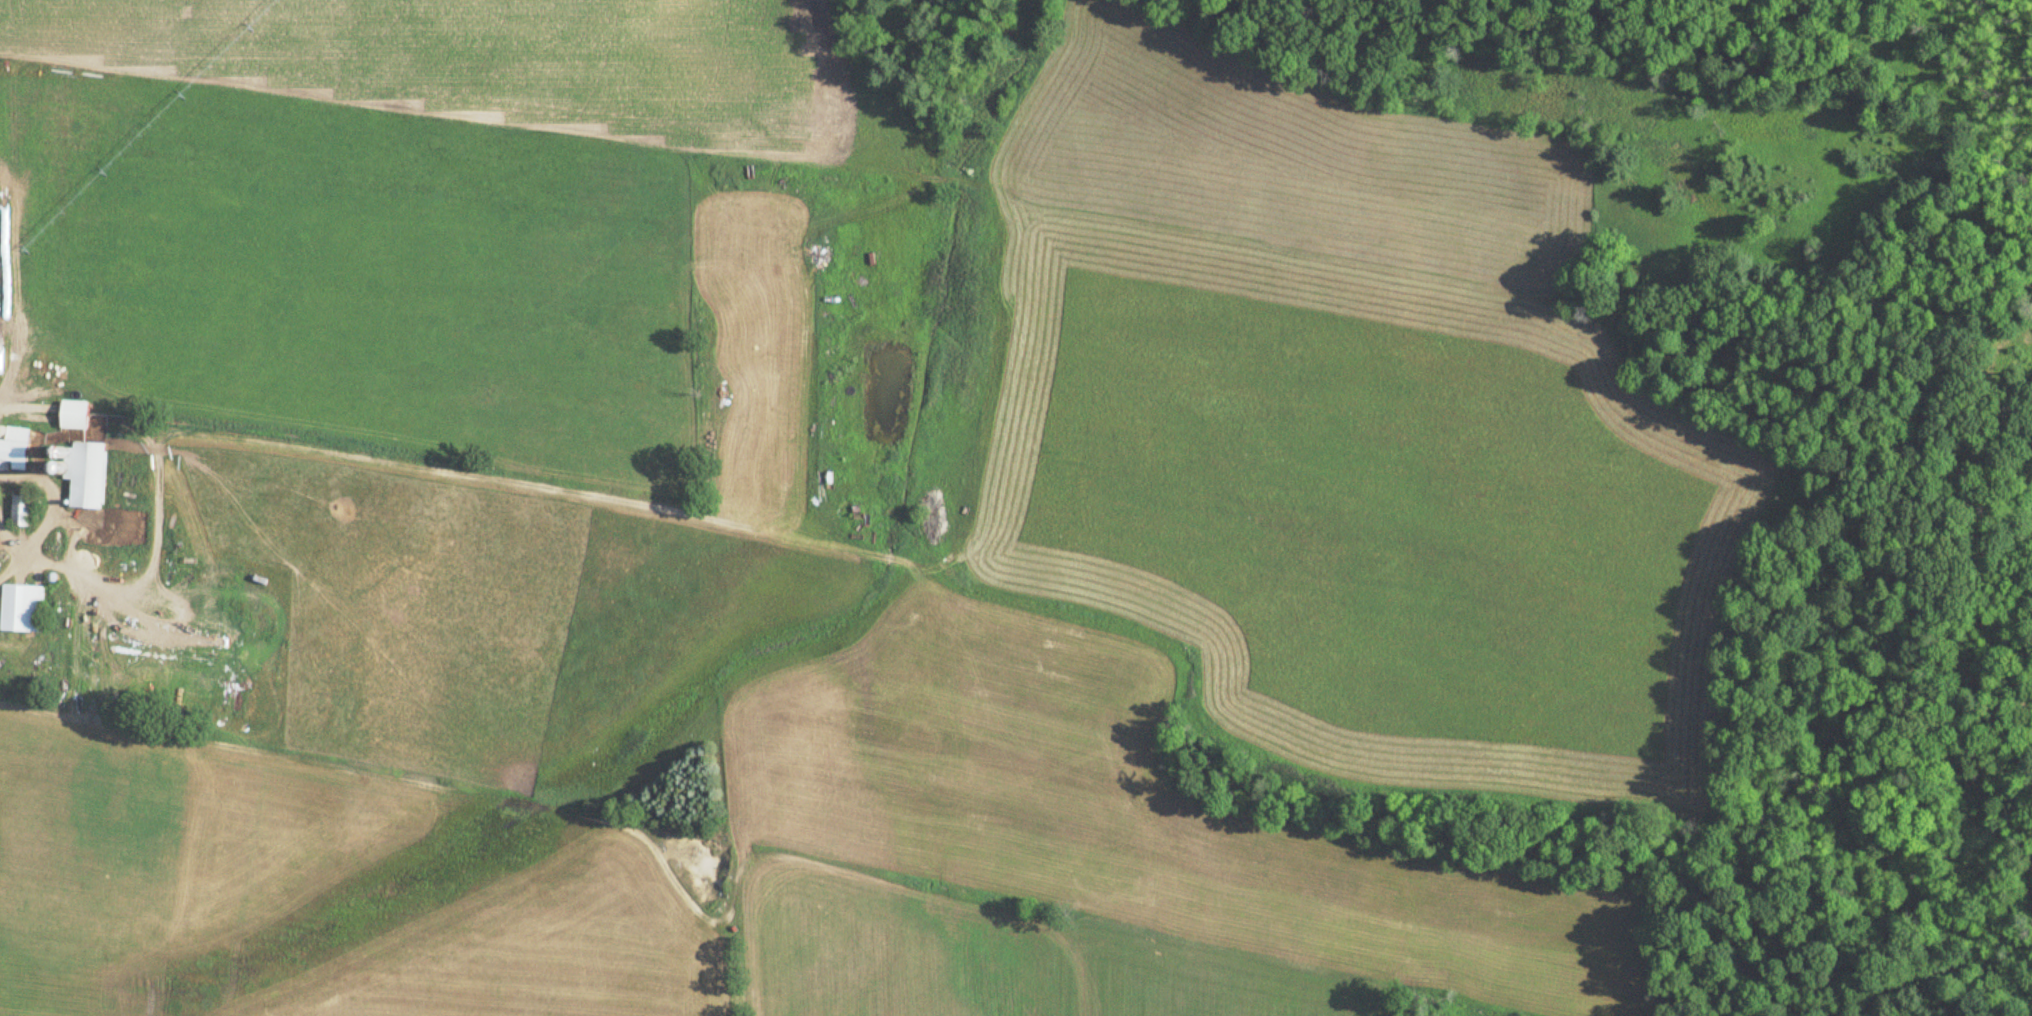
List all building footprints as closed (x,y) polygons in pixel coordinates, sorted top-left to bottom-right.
[(86,428),(86,400),(59,400),(59,428),(86,428)] [(4,426),(3,440),(0,440),(0,462),(9,462),(9,470),(25,471),(27,428),(4,426)] [(100,508),(103,443),(69,441),(68,463),(52,463),(51,477),(70,478),(68,506),(100,508)] [(786,474),(797,474),(797,466),(791,466),(791,457),(786,457),(786,474)] [(29,496),(10,496),(10,526),(29,526),(29,496)] [(42,586),(0,585),(0,605),(0,632),(41,633),(42,586)]
